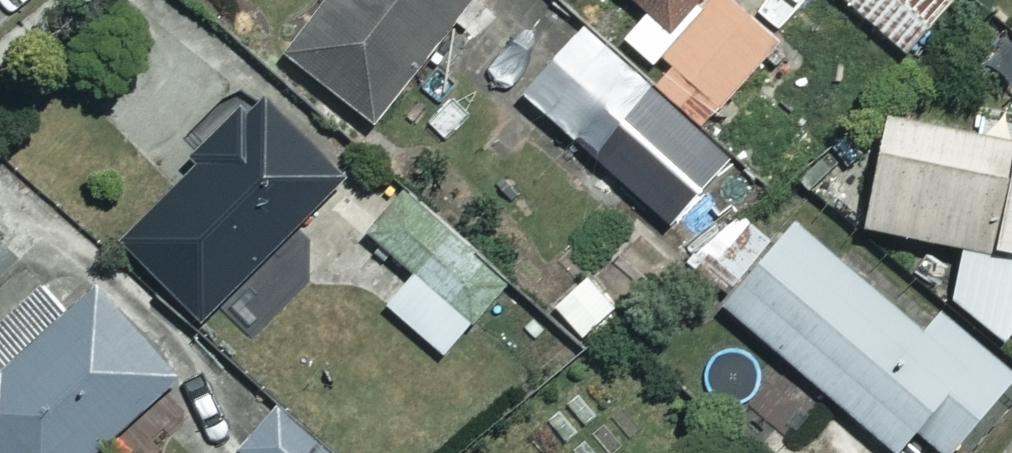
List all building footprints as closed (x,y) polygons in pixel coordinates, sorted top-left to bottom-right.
[(280,47),(368,119),(465,0),(319,0),(280,47)] [(718,0),(634,0),(647,11),(624,37),(659,69),(718,0)] [(659,69),(653,76),(704,121),(781,34),(742,0),(718,0),(659,69)] [(903,51),(950,0),(847,0),(903,51)] [(664,93),(583,24),(520,97),(601,167),(664,93)] [(343,180),(262,96),(117,236),(198,320),(343,180)] [(1006,337),(1011,328),(1011,138),(884,110),(860,220),(956,241),(946,295),(1006,337)] [(546,316),(408,198),(375,237),(415,272),(387,304),(442,351),(470,319),(512,355),(546,316)] [(799,211),(723,295),(891,447),(909,426),(939,452),(943,452),(1011,378),(935,309),(922,323),(799,211)] [(615,305),(586,274),(553,304),(582,335),(615,305)] [(89,284),(0,372),(0,371),(0,452),(87,452),(173,368),(89,284)] [(236,452),(341,452),(282,401),(236,452)]
